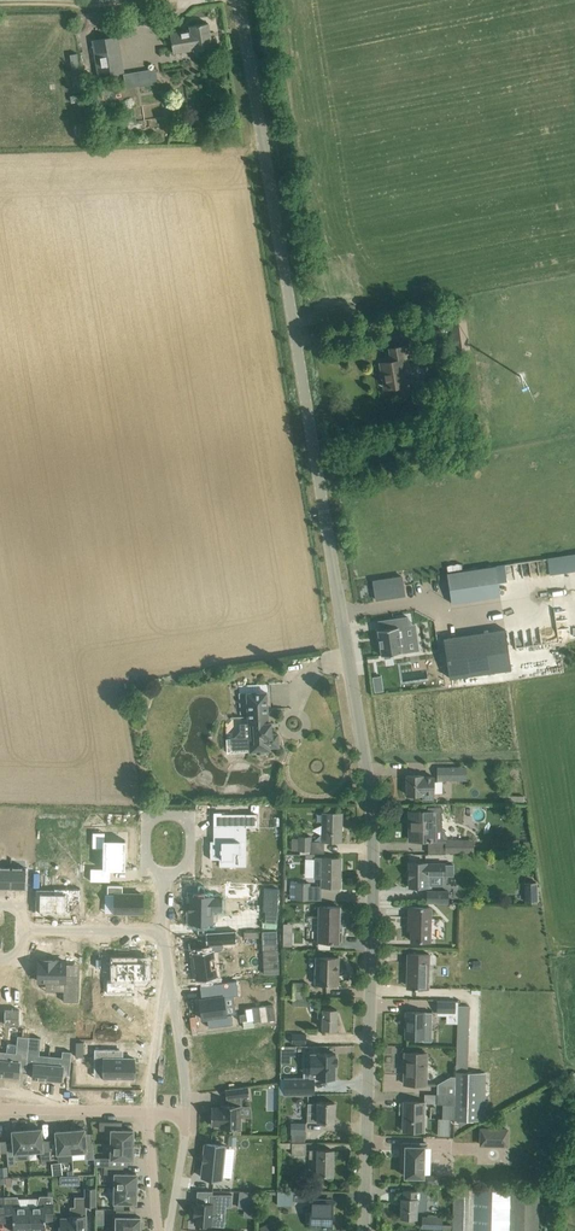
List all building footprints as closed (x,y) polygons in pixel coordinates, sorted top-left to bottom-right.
[(190,30),(170,33),(172,45),(173,53),(194,49),(194,50),(212,47),(208,23),(190,26),(190,30)] [(93,40),(99,76),(123,72),(117,36),(93,40)] [(69,55),(71,72),(79,71),(77,54),(69,55)] [(123,73),(125,89),(159,82),(156,67),(123,73)] [(382,363),(386,388),(400,386),(401,395),(416,393),(408,345),(396,347),(396,348),(397,348),(399,360),(382,363)] [(496,566),(447,573),(452,603),(500,595),(496,566)] [(402,576),(373,580),(376,599),(398,596),(396,589),(404,587),(402,576)] [(394,627),(378,630),(382,654),(385,654),(385,657),(393,656),(392,653),(407,651),(404,626),(408,625),(407,617),(393,619),(394,627)] [(511,668),(505,629),(444,638),(449,677),(511,668)] [(373,677),(375,692),(383,690),(381,675),(373,677)] [(247,685),(239,685),(241,713),(248,713),(248,723),(249,737),(243,737),(241,740),(241,746),(243,748),(250,747),(250,751),(253,751),(254,752),(255,752),(255,753),(256,753),(257,753),(257,754),(258,754),(259,754),(260,754),(261,754),(262,753),(263,753),(264,753),(265,752),(266,751),(267,750),(270,750),(269,746),(279,746),(278,733),(272,733),(271,731),(271,722),(268,722),(267,709),(271,709),(270,691),(269,691),(259,691),(259,684),(247,685)] [(437,767),(437,780),(452,780),(452,767),(437,767)] [(423,775),(407,775),(407,785),(405,785),(405,792),(407,792),(407,794),(423,794),(423,801),(433,801),(433,776),(423,776),(423,775)] [(410,811),(410,827),(412,827),(412,840),(429,840),(429,842),(445,841),(445,854),(471,854),(471,842),(464,842),(464,840),(447,840),(447,837),(446,835),(443,831),(441,829),(441,807),(426,807),(426,811),(410,811)] [(341,831),(340,831),(340,827),(342,827),(342,813),(323,812),(323,841),(341,842),(341,831)] [(210,840),(210,859),(221,859),(221,863),(221,868),(222,867),(222,866),(222,863),(233,863),(233,856),(245,856),(245,840),(240,840),(240,825),(245,825),(257,825),(257,813),(215,813),(215,825),(225,825),(225,840),(214,840),(210,840)] [(297,852),(310,852),(311,836),(298,836),(297,852)] [(91,868),(91,880),(110,881),(110,869),(125,869),(126,840),(125,840),(125,841),(105,841),(105,839),(104,839),(103,847),(103,868),(91,868)] [(341,858),(315,857),(314,878),(322,878),(321,886),(340,887),(340,876),(339,876),(339,872),(341,872),(341,858)] [(426,862),(409,862),(409,887),(431,887),(431,874),(445,874),(445,863),(426,863),(426,862)] [(11,888),(11,867),(0,867),(0,887),(11,888)] [(11,867),(11,888),(25,888),(26,867),(11,867)] [(296,881),(291,881),(290,900),(309,900),(309,883),(296,882),(296,881)] [(531,891),(525,891),(525,902),(537,901),(537,882),(531,882),(531,891)] [(188,905),(187,910),(189,910),(189,923),(210,923),(211,910),(233,911),(233,899),(255,899),(255,883),(224,883),(224,898),(211,898),(211,897),(189,897),(189,905),(188,905)] [(115,912),(142,913),(142,893),(123,893),(123,885),(108,885),(108,894),(115,894),(115,912)] [(39,892),(38,912),(66,912),(67,901),(80,901),(81,888),(53,887),(53,892),(39,892)] [(427,902),(448,902),(448,891),(427,890),(427,902)] [(318,941),(339,942),(340,907),(319,906),(318,941)] [(411,940),(430,941),(431,917),(437,918),(437,909),(431,908),(431,907),(409,906),(409,922),(412,922),(411,940)] [(209,949),(193,951),(197,979),(217,976),(214,950),(223,949),(222,942),(236,942),(236,930),(206,932),(206,943),(208,943),(209,949)] [(270,934),(255,936),(260,972),(275,970),(270,934)] [(411,970),(411,987),(415,987),(415,988),(418,988),(418,987),(428,988),(429,966),(436,966),(436,956),(429,955),(429,954),(408,953),(407,970),(411,970)] [(319,983),(338,984),(338,970),(337,969),(337,965),(338,965),(338,957),(316,956),(316,967),(319,967),(319,983)] [(38,960),(38,981),(62,981),(64,981),(63,1001),(78,1001),(79,995),(79,975),(65,974),(65,961),(57,960),(57,959),(40,959),(40,960),(38,960)] [(107,977),(107,991),(135,991),(135,978),(145,978),(146,961),(117,960),(117,977),(107,977)] [(9,1001),(9,977),(7,977),(6,977),(5,975),(0,975),(0,1001),(9,1001)] [(202,998),(199,999),(202,1019),(207,1018),(208,1027),(233,1024),(232,1014),(226,1014),(224,997),(234,995),(239,995),(237,980),(215,983),(217,996),(202,998)] [(292,983),(292,998),(307,998),(307,983),(292,983)] [(435,1011),(456,1012),(456,1002),(435,1001),(435,1011)] [(245,1013),(238,1014),(239,1021),(246,1020),(252,1019),(252,1022),(274,1019),(272,1004),(245,1008),(245,1013)] [(323,1017),(323,1028),(336,1028),(337,1009),(317,1009),(317,1017),(323,1017)] [(406,1038),(421,1038),(421,1043),(432,1043),(432,1012),(424,1012),(406,1011),(406,1024),(408,1024),(407,1037),(406,1037),(406,1038)] [(291,1034),(291,1045),(305,1045),(306,1034),(291,1034)] [(16,1052),(6,1051),(4,1075),(18,1076),(19,1070),(26,1070),(29,1036),(18,1035),(16,1052)] [(33,1078),(47,1079),(49,1055),(39,1054),(41,1037),(40,1037),(29,1036),(26,1070),(33,1071),(33,1078)] [(228,1048),(207,1051),(209,1072),(241,1068),(239,1048),(245,1047),(243,1038),(227,1040),(228,1048)] [(83,1056),(83,1041),(75,1041),(75,1056),(83,1056)] [(120,1049),(95,1049),(95,1062),(105,1062),(104,1077),(135,1078),(135,1058),(120,1058),(120,1049)] [(62,1056),(49,1055),(47,1079),(61,1080),(62,1074),(64,1074),(69,1074),(71,1051),(62,1050),(62,1056)] [(305,1052),(305,1065),(310,1065),(310,1075),(316,1075),(316,1076),(322,1076),(322,1078),(332,1079),(333,1076),(335,1076),(335,1063),(336,1063),(337,1055),(335,1055),(336,1053),(317,1053),(305,1052)] [(404,1083),(426,1084),(427,1053),(405,1052),(404,1083)] [(456,1070),(468,1071),(468,1059),(457,1059),(456,1070)] [(454,1118),(454,1119),(455,1119),(459,1120),(465,1120),(470,1120),(479,1120),(483,1120),(484,1120),(485,1088),(486,1083),(486,1073),(473,1072),(456,1071),(455,1084),(455,1094),(454,1118)] [(314,1077),(285,1077),(285,1094),(314,1094),(314,1077)] [(438,1083),(437,1094),(455,1094),(455,1084),(438,1083)] [(211,1112),(211,1124),(221,1125),(221,1127),(240,1128),(241,1105),(242,1105),(243,1097),(249,1096),(248,1086),(225,1089),(227,1099),(228,1099),(228,1104),(221,1104),(221,1107),(214,1107),(214,1113),(211,1112)] [(437,1103),(442,1104),(443,1104),(442,1118),(438,1118),(438,1134),(450,1135),(450,1119),(450,1118),(454,1118),(455,1094),(437,1094),(437,1103)] [(403,1130),(424,1131),(425,1102),(404,1101),(404,1102),(405,1102),(405,1119),(403,1119),(403,1130)] [(307,1111),(307,1120),(318,1121),(334,1121),(334,1102),(318,1102),(307,1102),(307,1111)] [(133,1144),(133,1130),(119,1129),(120,1121),(100,1121),(100,1130),(112,1130),(111,1144),(133,1144)] [(290,1135),(305,1135),(305,1124),(290,1124),(290,1135)] [(508,1127),(480,1127),(480,1145),(508,1145),(508,1127)] [(41,1128),(27,1129),(29,1151),(40,1150),(41,1160),(51,1159),(49,1140),(42,1140),(41,1128)] [(85,1128),(70,1130),(72,1151),(86,1150),(86,1158),(94,1158),(94,1157),(93,1144),(86,1144),(85,1128)] [(29,1151),(27,1129),(12,1130),(13,1142),(6,1143),(7,1152),(8,1164),(15,1164),(14,1152),(29,1151)] [(72,1151),(70,1130),(56,1131),(58,1161),(73,1160),(72,1151)] [(237,1136),(229,1136),(228,1145),(237,1145),(237,1136)] [(225,1146),(205,1143),(201,1176),(221,1179),(225,1146)] [(279,1149),(290,1149),(290,1155),(305,1155),(305,1143),(279,1143),(279,1149)] [(405,1176),(417,1176),(423,1176),(424,1143),(403,1143),(402,1161),(405,1161),(405,1176)] [(111,1157),(94,1157),(94,1158),(95,1165),(104,1165),(120,1165),(120,1158),(133,1158),(133,1144),(111,1144),(111,1157)] [(317,1174),(332,1174),(333,1163),(330,1163),(330,1157),(333,1157),(333,1149),(318,1149),(318,1150),(308,1150),(307,1160),(318,1160),(317,1174)] [(61,1162),(51,1163),(52,1175),(63,1174),(61,1162)] [(104,1165),(104,1173),(115,1173),(115,1187),(137,1188),(137,1173),(123,1173),(124,1166),(120,1165),(104,1165)] [(136,1202),(137,1188),(115,1187),(114,1209),(116,1209),(124,1209),(124,1202),(136,1202)] [(80,1197),(80,1207),(71,1207),(71,1218),(61,1218),(61,1230),(86,1230),(86,1215),(86,1205),(96,1205),(96,1188),(85,1188),(85,1197),(80,1197)] [(539,1190),(454,1188),(453,1230),(538,1230),(539,1190)] [(417,1190),(404,1189),(404,1197),(402,1197),(401,1217),(417,1217),(417,1212),(424,1212),(427,1209),(427,1194),(425,1191),(417,1191),(417,1190)] [(240,1191),(238,1208),(244,1208),(253,1209),(255,1191),(240,1191)] [(294,1192),(276,1191),(276,1206),(292,1206),(292,1202),(294,1202),(294,1200),(309,1200),(309,1191),(295,1191),(294,1192)] [(194,1204),(193,1216),(195,1216),(195,1223),(212,1224),(212,1223),(214,1224),(215,1204),(231,1206),(232,1193),(209,1194),(208,1203),(196,1202),(196,1204),(194,1204)] [(5,1217),(13,1217),(13,1230),(29,1230),(29,1206),(22,1206),(17,1195),(4,1196),(5,1217)] [(29,1206),(29,1230),(46,1230),(45,1215),(53,1214),(53,1195),(39,1195),(36,1206),(29,1206)] [(311,1225),(331,1226),(331,1212),(328,1212),(328,1208),(331,1209),(331,1200),(311,1200),(311,1225)] [(96,1208),(96,1217),(104,1217),(104,1208),(96,1208)] [(143,1221),(140,1219),(140,1217),(129,1216),(129,1209),(124,1209),(116,1209),(116,1230),(139,1230),(140,1230),(140,1228),(143,1227),(143,1221)] [(441,1216),(423,1216),(423,1227),(441,1228),(441,1216)] [(261,1230),(274,1230),(270,1222),(259,1227),(261,1230)]
